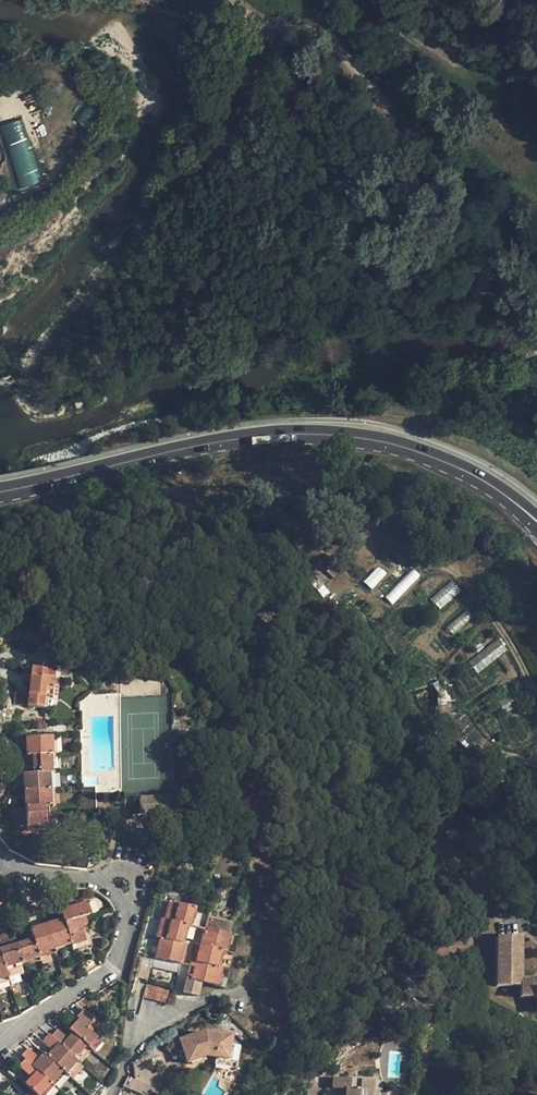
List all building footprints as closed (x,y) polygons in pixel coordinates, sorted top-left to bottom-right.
[(21,119),(0,126),(21,188),(42,181),(21,119)] [(386,598),(393,603),(419,575),(412,569),(386,598)] [(476,672),(508,651),(499,638),(468,660),(476,672)] [(17,694),(15,706),(42,708),(44,697),(52,697),(54,672),(30,669),(28,695),(17,694)] [(49,736),(24,738),(24,756),(30,756),(37,755),(38,773),(31,773),(21,774),(23,808),(8,809),(9,816),(18,815),(19,827),(43,826),(42,807),(48,806),(47,772),(50,772),(49,754),(50,754),(49,736)] [(38,773),(37,755),(30,756),(31,773),(38,773)] [(93,787),(80,787),(80,812),(93,812),(93,787)] [(172,814),(171,797),(139,798),(139,814),(172,814)] [(195,909),(167,902),(163,919),(160,918),(155,938),(158,939),(154,958),(181,964),(185,950),(183,950),(184,944),(180,943),(182,937),(183,937),(186,926),(189,926),(190,920),(192,921),(195,909)] [(7,978),(4,969),(39,958),(38,954),(70,945),(72,953),(86,948),(80,928),(86,926),(83,917),(88,916),(85,904),(72,908),(71,904),(64,907),(65,910),(60,911),(62,920),(30,929),(32,934),(33,939),(19,944),(16,945),(14,940),(0,944),(2,948),(0,949),(0,980),(7,978)] [(86,926),(80,928),(86,948),(92,946),(86,926)] [(230,935),(203,928),(199,945),(194,944),(190,962),(194,964),(190,980),(198,982),(216,987),(220,969),(215,968),(220,952),(225,953),(230,935)] [(17,938),(19,944),(33,939),(32,934),(17,938)] [(235,936),(230,935),(225,953),(220,952),(215,968),(220,969),(216,987),(221,988),(235,936)] [(521,980),(521,936),(496,935),(496,986),(519,986),(519,998),(536,998),(536,1013),(536,980),(521,980)] [(194,964),(190,962),(182,992),(195,995),(198,982),(190,980),(194,964)] [(147,983),(144,996),(165,1003),(169,989),(147,983)] [(25,1084),(37,1094),(40,1094),(63,1071),(66,1074),(77,1061),(74,1058),(86,1045),(88,1047),(97,1037),(87,1028),(94,1020),(83,1010),(76,1017),(79,1020),(69,1030),(63,1036),(57,1030),(51,1036),(49,1034),(42,1041),(52,1050),(47,1056),(44,1053),(39,1059),(28,1048),(21,1056),(28,1062),(21,1069),(27,1074),(31,1078),(25,1084)] [(69,1030),(79,1020),(76,1017),(66,1027),(69,1030)] [(178,1038),(181,1046),(183,1054),(186,1061),(189,1060),(204,1055),(206,1054),(214,1056),(225,1059),(230,1060),(237,1062),(240,1047),(230,1037),(230,1035),(204,1029),(178,1038)] [(204,1055),(189,1060),(190,1063),(205,1058),(204,1055)] [(225,1059),(214,1056),(213,1063),(228,1067),(230,1060),(225,1059)] [(21,1080),(25,1084),(31,1078),(27,1074),(21,1080)] [(333,1077),(332,1087),(339,1088),(345,1088),(345,1094),(367,1094),(367,1090),(371,1090),(373,1090),(374,1080),(333,1077)]
